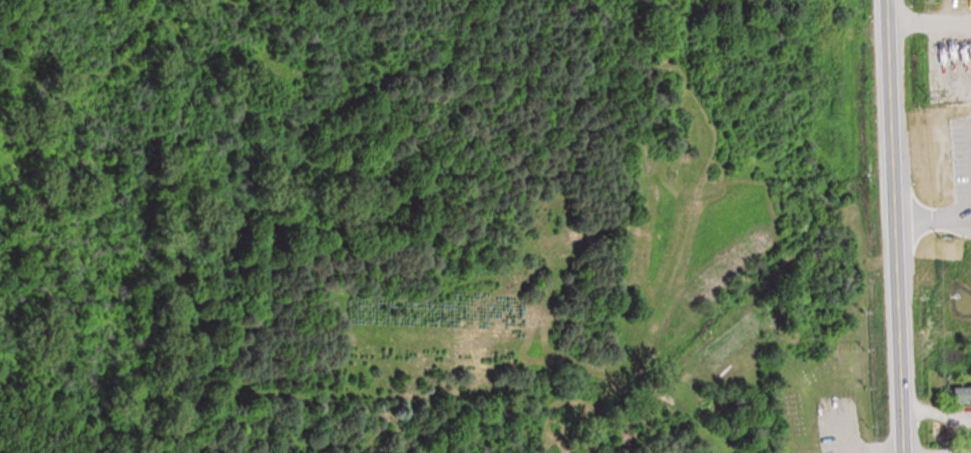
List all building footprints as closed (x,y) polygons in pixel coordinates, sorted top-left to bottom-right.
[(957,402),(970,402),(970,385),(957,385),(957,402)]
